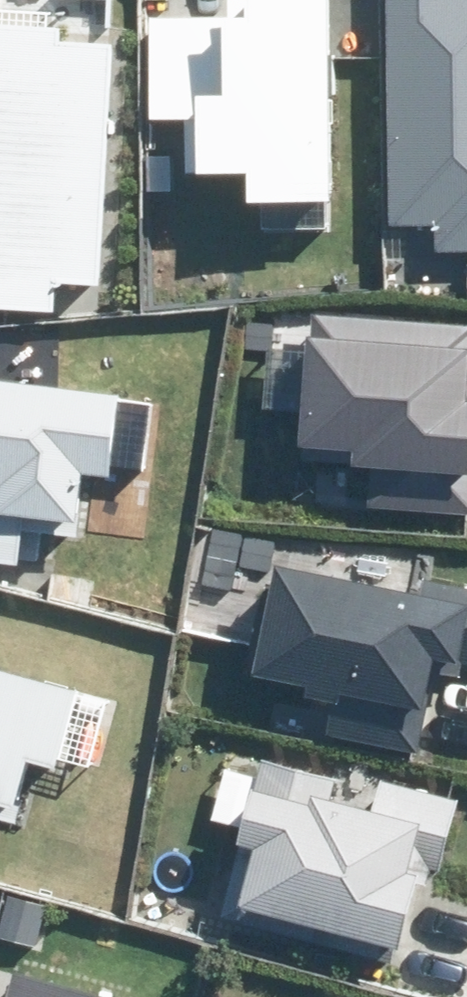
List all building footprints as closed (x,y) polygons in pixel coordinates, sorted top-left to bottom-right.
[(328,203),(326,0),(224,0),(224,20),(149,21),(151,119),(195,118),(196,173),(244,173),(244,204),(328,203)] [(436,250),(466,250),(466,0),(388,0),(391,225),(436,225),(436,250)] [(102,284),(113,46),(59,44),(60,26),(0,24),(0,308),(55,311),(57,282),(102,284)] [(367,506),(466,513),(466,328),(306,316),(296,462),(370,467),(367,506)] [(75,536),(82,471),(111,474),(120,393),(0,379),(0,562),(17,564),(21,530),(75,536)] [(415,752),(431,672),(462,679),(466,660),(466,588),(425,580),(422,595),(274,565),(252,674),(308,686),(305,699),(330,704),(324,734),(415,752)] [(11,824),(27,763),(53,770),(74,690),(0,671),(0,822),(11,824)] [(260,758),(216,917),(392,965),(419,868),(436,873),(456,800),(376,778),(368,810),(329,800),(335,778),(260,758)] [(15,971),(7,996),(106,996),(15,971)]
